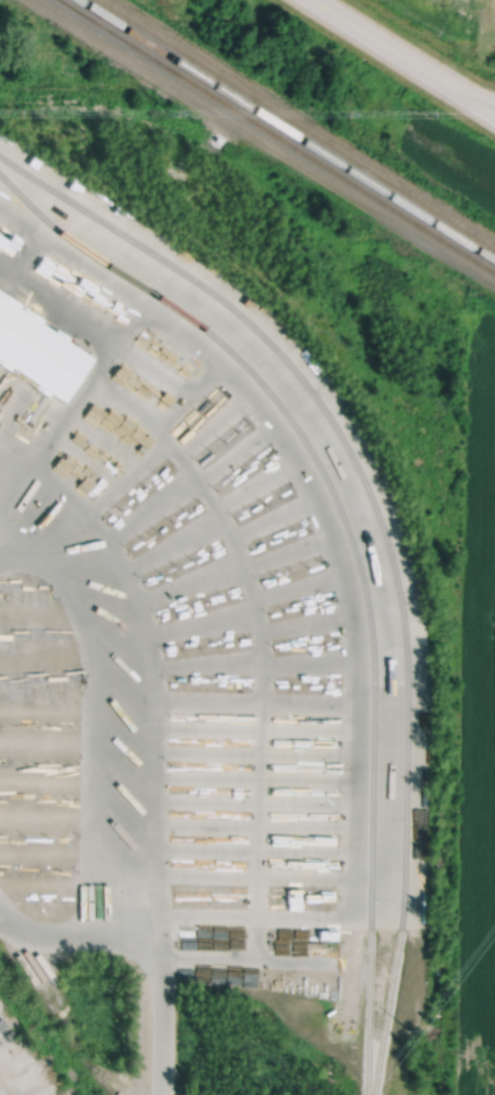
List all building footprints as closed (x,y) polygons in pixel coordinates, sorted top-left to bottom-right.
[(8,368),(10,365),(35,381),(33,385),(46,394),(48,391),(61,400),(91,356),(66,338),(68,335),(55,326),(53,330),(39,321),(42,318),(21,303),(19,307),(18,306),(19,302),(0,290),(0,363),(8,368)] [(223,765),(204,765),(204,810),(223,810),(223,765)]
